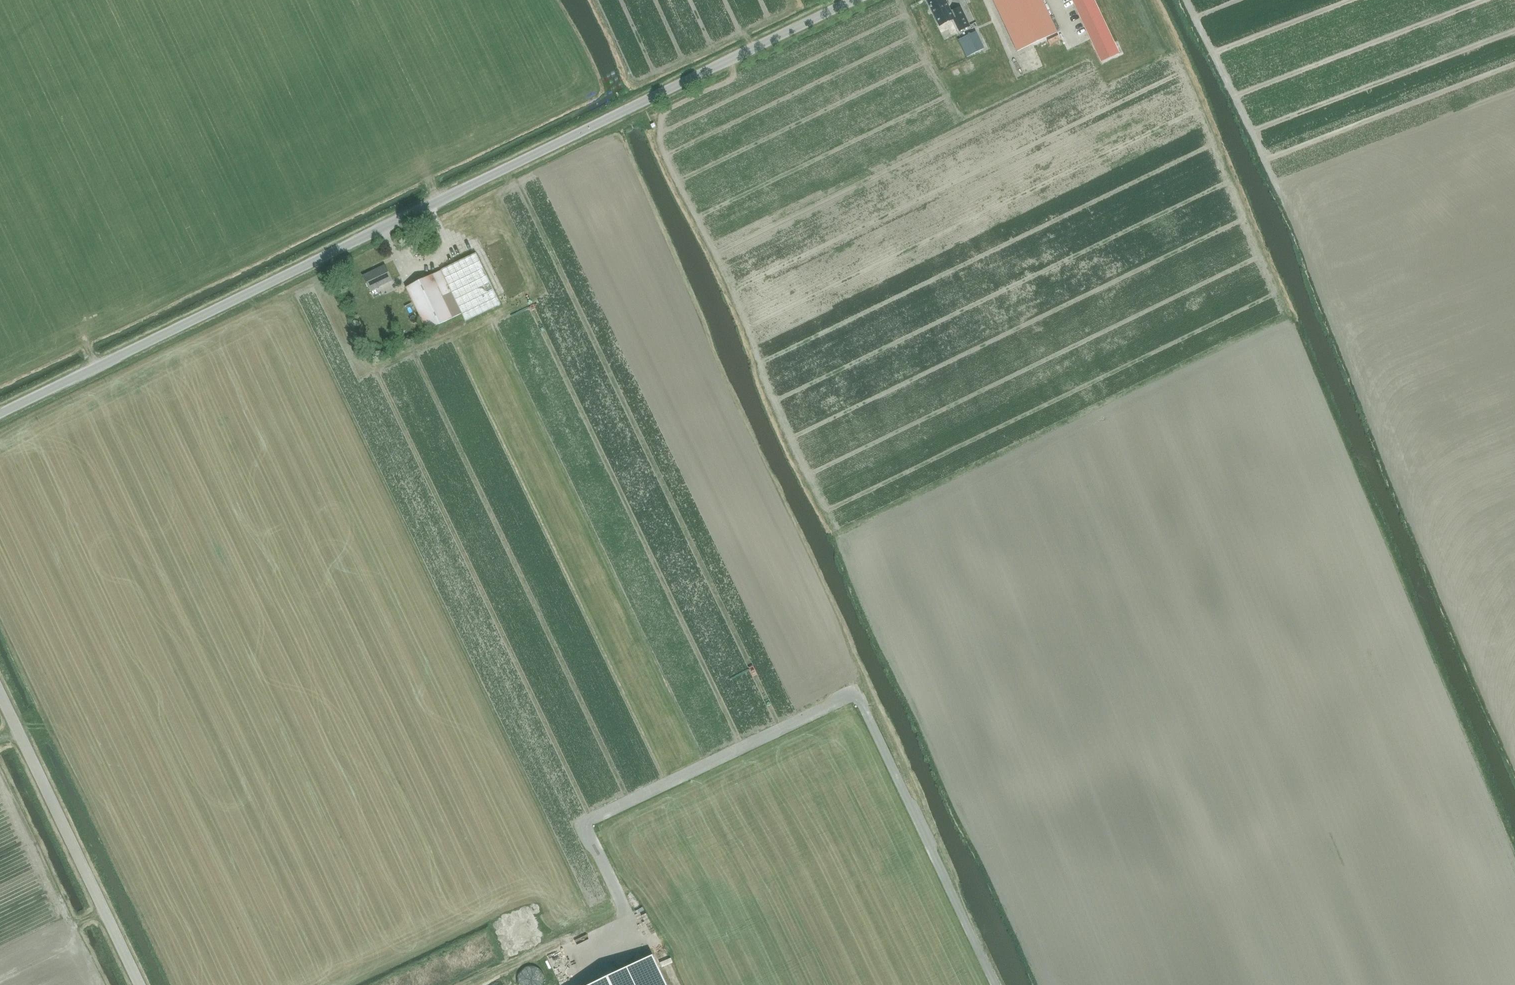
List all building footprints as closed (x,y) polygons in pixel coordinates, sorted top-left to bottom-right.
[(927,0),(939,25),(953,19),(959,30),(969,26),(960,8),(950,12),(945,0),(927,0)] [(1017,51),(1057,32),(1042,0),(993,0),(1017,51)] [(1035,59),(1012,70),(1015,76),(1038,65),(1035,59)] [(501,304),(476,253),(441,270),(465,321),(501,304)] [(370,290),(392,280),(385,265),(363,276),(370,290)] [(427,331),(461,314),(440,270),(406,287),(427,331)] [(654,954),(589,984),(668,984),(654,954)]
